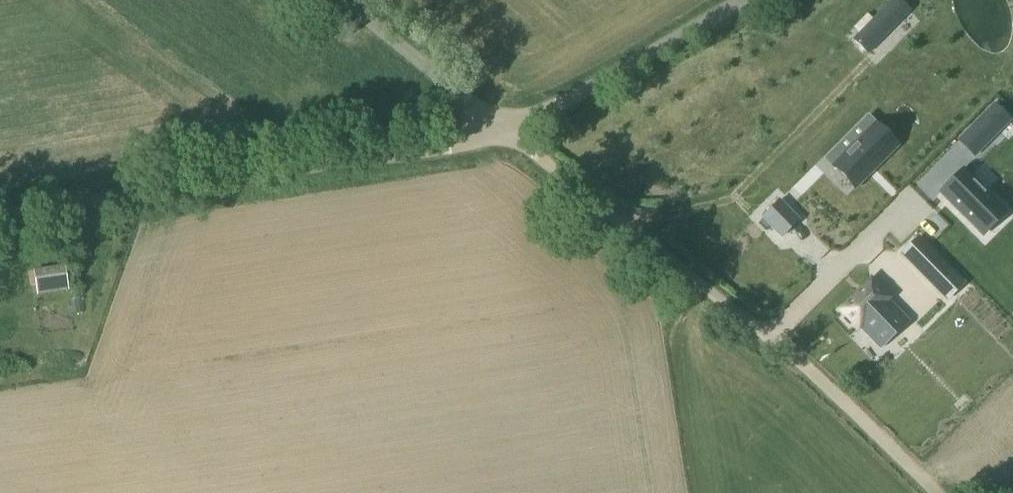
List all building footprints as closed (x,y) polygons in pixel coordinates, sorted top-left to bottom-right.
[(870,19),(851,39),(866,54),(885,34),(870,19)] [(999,131),(983,116),(972,127),(987,142),(999,131)] [(867,131),(831,166),(854,189),(890,153),(867,131)] [(963,170),(940,193),(976,228),(998,206),(963,170)] [(926,245),(909,262),(928,281),(937,273),(952,289),(961,280),(926,245)] [(34,270),(34,271),(20,273),(24,302),(38,300),(38,296),(69,291),(65,265),(34,270)] [(864,286),(833,317),(850,334),(854,331),(876,353),(901,329),(878,307),(881,303),(864,286)] [(926,316),(911,322),(918,339),(933,333),(926,316)]
